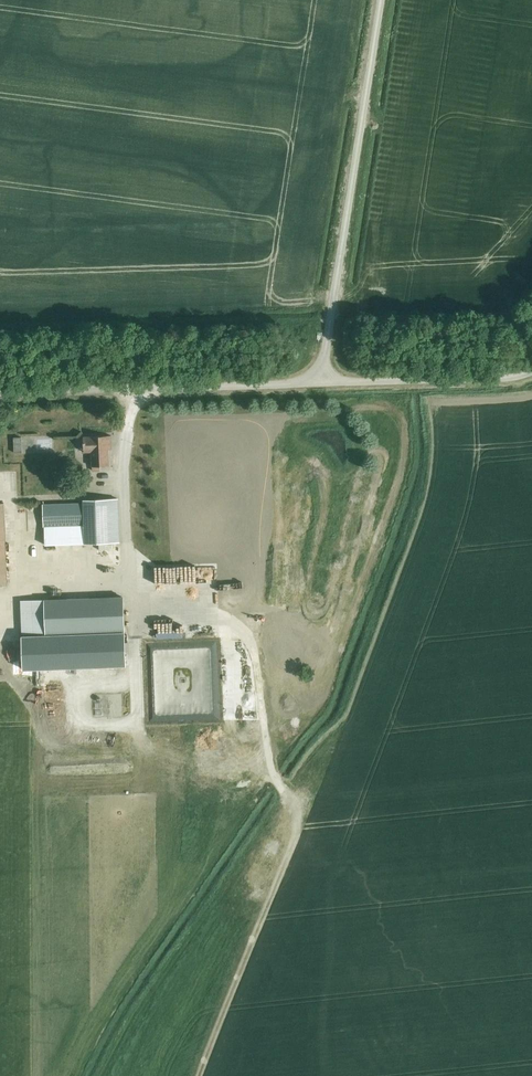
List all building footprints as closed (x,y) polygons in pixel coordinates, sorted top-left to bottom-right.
[(83,437),(84,453),(91,452),(92,467),(109,466),(108,447),(111,446),(111,436),(83,437)] [(83,504),(42,505),(43,527),(44,527),(45,546),(120,543),(118,499),(83,500),(83,504)] [(202,601),(221,601),(221,563),(196,563),(196,584),(194,584),(194,595),(202,595),(202,601)] [(124,632),(122,598),(45,601),(46,635),(124,632)] [(204,633),(217,634),(217,627),(205,626),(204,633)] [(124,632),(46,635),(23,636),(24,669),(125,664),(124,632)] [(97,715),(111,715),(110,692),(97,692),(97,715)]
